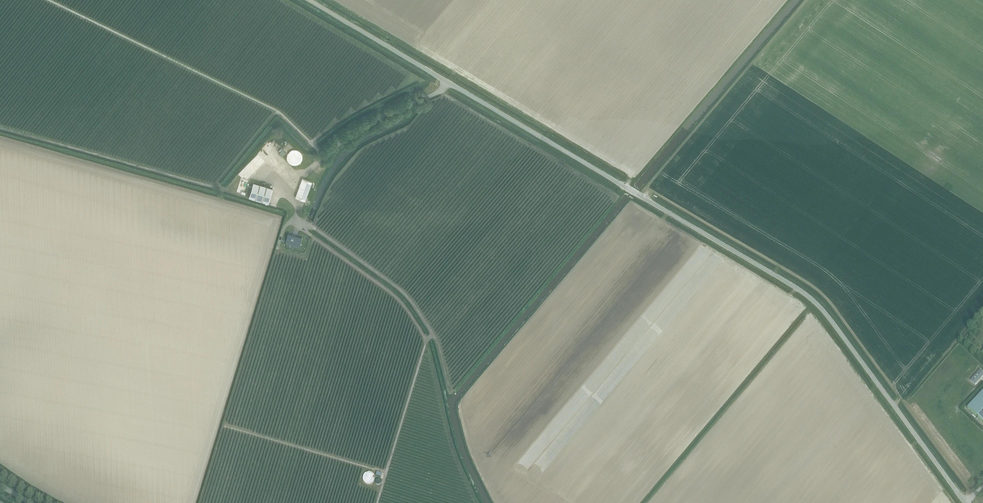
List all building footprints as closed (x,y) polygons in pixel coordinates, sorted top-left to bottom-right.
[(287,160),(288,162),(290,164),(293,165),(295,165),(298,165),(300,163),(302,161),(302,159),(302,156),(301,153),(299,151),(296,150),(293,150),(291,151),(289,153),(288,155),(287,157),(287,160)] [(312,181),(302,178),(296,197),(305,200),(312,181)] [(249,196),(260,200),(268,202),(273,188),(254,182),(249,196)] [(301,245),(303,238),(289,234),(287,241),(301,245)] [(975,384),(977,382),(975,380),(979,375),(977,373),(971,380),(975,384)] [(967,407),(982,422),(982,391),(967,407)] [(363,476),(363,479),(363,481),(365,483),(367,484),(369,484),(372,483),(373,482),(374,479),(374,477),(374,475),(372,474),(370,473),(368,472),(366,473),(364,474),(363,476)]
